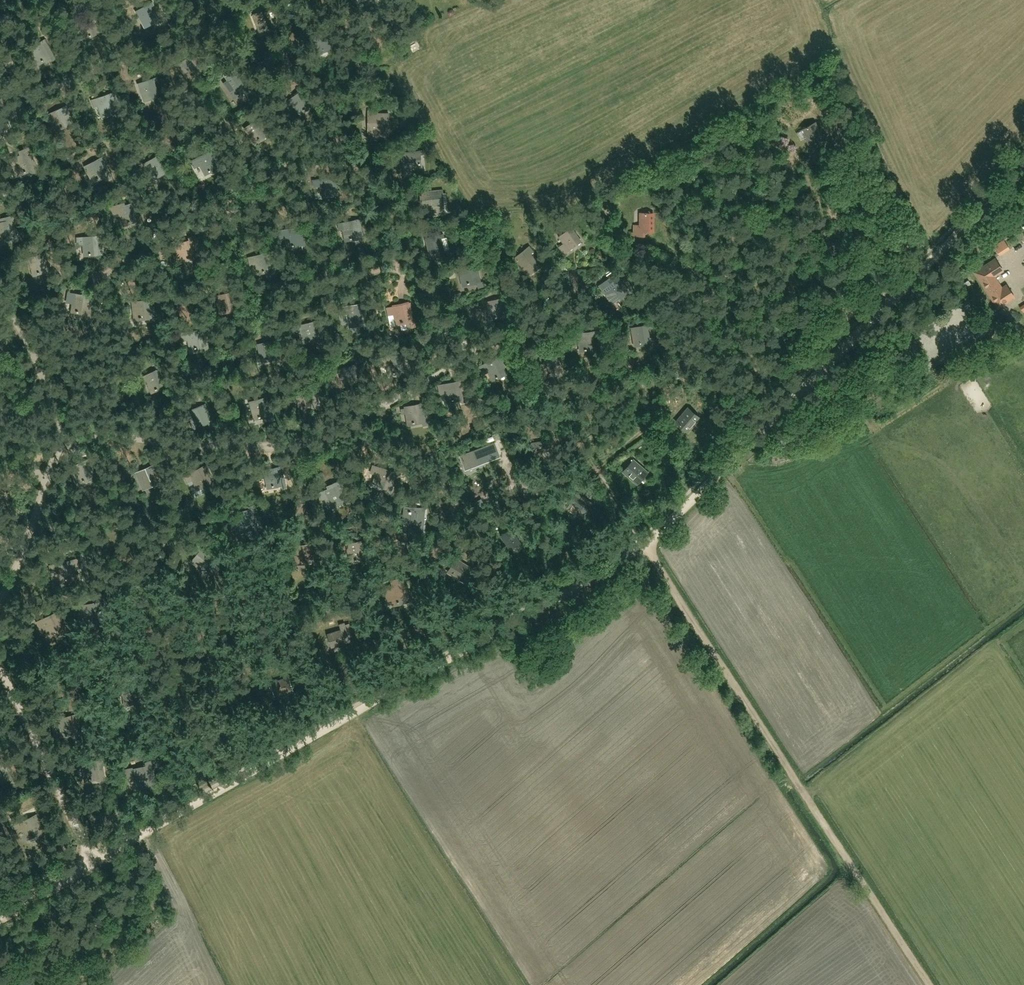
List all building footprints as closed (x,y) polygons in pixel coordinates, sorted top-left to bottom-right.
[(150,6),(137,13),(145,26),(158,19),(152,8),(154,7),(152,3),(149,5),(150,6)] [(268,10),(269,11),(255,15),(259,30),(273,26),(270,14),(273,13),(272,9),(268,10)] [(91,18),(78,23),(84,38),(98,33),(93,21),(96,20),(95,16),(91,18)] [(327,32),(313,37),(319,52),(333,47),(328,35),(331,34),(330,31),(327,32)] [(53,62),(56,60),(45,40),(42,42),(43,43),(30,49),(38,63),(42,61),(44,61),(44,60),(50,56),(53,62)] [(193,57),(181,64),(189,78),(193,76),(194,77),(196,76),(195,74),(201,71),(203,73),(206,71),(203,66),(200,68),(195,60),(198,58),(196,55),(193,57)] [(226,83),(235,96),(239,93),(240,94),(241,93),(240,92),(246,88),(250,93),(253,91),(240,72),(237,74),(237,75),(226,83)] [(143,99),(158,95),(154,83),(158,82),(157,78),(153,79),(153,80),(139,84),(143,99)] [(303,92),(285,102),(289,108),(294,106),(298,113),(302,110),(302,111),(304,110),(304,109),(311,106),(305,95),(307,93),(306,90),(303,92)] [(109,96),(96,101),(101,116),(115,111),(111,99),(113,98),(112,94),(109,95),(109,96)] [(67,109),(66,105),(62,107),(63,107),(50,113),(56,128),(61,126),(63,125),(69,122),(72,127),(75,126),(72,118),(69,120),(64,110),(67,109)] [(386,127),(386,125),(384,125),(384,122),(389,122),(389,113),(373,113),(373,110),(367,110),(368,118),(368,139),(384,138),(384,127),(386,127)] [(257,120),(246,128),(255,141),(267,133),(272,140),(275,138),(260,117),(257,120)] [(823,135),(816,123),(802,130),(809,143),(820,137),(821,140),(825,138),(823,135)] [(200,165),(204,172),(208,170),(209,171),(211,170),(210,169),(217,165),(220,170),(223,168),(213,149),(212,149),(209,151),(192,161),(191,161),(194,166),(195,168),(199,166),(200,165)] [(403,158),(405,178),(413,177),(412,171),(421,170),(420,165),(421,165),(421,163),(420,163),(419,156),(422,155),(425,155),(425,151),(402,154),(403,158)] [(28,154),(14,158),(18,173),(32,170),(29,158),(32,157),(31,153),(28,154)] [(161,155),(157,157),(155,153),(142,160),(152,178),(156,176),(157,177),(158,176),(158,175),(165,171),(166,174),(170,172),(161,155)] [(99,161),(86,167),(92,181),(106,176),(101,164),(104,163),(102,159),(99,161)] [(334,177),(334,178),(320,180),(323,196),(338,193),(335,181),(338,180),(338,177),(334,177)] [(444,208),(442,190),(425,192),(426,195),(428,210),(444,208)] [(121,216),(124,224),(128,223),(129,224),(131,223),(130,222),(137,220),(138,223),(139,225),(143,224),(137,201),(134,201),(132,202),(133,205),(126,207),(125,204),(113,208),(115,217),(121,216)] [(633,224),(633,230),(633,236),(645,236),(645,232),(655,232),(655,213),(639,212),(639,224),(633,224)] [(4,238),(4,239),(6,239),(6,237),(13,235),(14,240),(18,239),(15,226),(14,226),(13,221),(14,221),(12,214),(0,217),(0,219),(0,221),(0,239),(4,238)] [(363,236),(360,224),(359,220),(356,221),(338,225),(339,232),(343,231),(345,240),(363,236)] [(286,238),(287,247),(292,246),(292,247),(294,247),(294,246),(301,244),(301,245),(305,244),(302,227),(299,228),(299,229),(279,232),(280,239),(286,238)] [(575,244),(581,241),(574,231),(571,227),(559,236),(560,237),(564,243),(559,247),(564,254),(570,250),(569,249),(572,246),(573,247),(576,245),(575,244)] [(91,253),(91,255),(103,254),(101,234),(97,235),(77,237),(77,244),(83,244),(84,252),(89,252),(89,253),(91,253)] [(444,235),(440,236),(426,239),(430,255),(435,254),(435,255),(437,255),(437,253),(444,252),(442,239),(445,239),(444,235)] [(170,251),(176,265),(182,263),(186,261),(187,262),(189,262),(188,260),(195,258),(196,261),(197,263),(201,261),(194,244),(192,239),(186,241),(187,244),(176,248),(170,251)] [(999,254),(1008,248),(1004,240),(995,246),(999,254)] [(515,260),(528,276),(539,267),(539,268),(542,266),(540,263),(537,264),(530,254),(533,252),(529,247),(526,249),(527,251),(516,259),(515,260)] [(276,268),(273,256),(272,252),(268,253),(268,254),(249,259),(250,266),(256,265),(258,273),(276,268)] [(42,254),(42,255),(28,258),(32,274),(47,270),(44,258),(47,257),(45,253),(42,254)] [(460,275),(461,284),(466,283),(467,285),(468,284),(468,283),(476,282),(477,290),(483,289),(482,284),(480,284),(477,265),(473,265),(473,266),(459,268),(456,269),(457,275),(460,275)] [(977,274),(981,281),(998,307),(1013,297),(1006,287),(1004,289),(1003,290),(997,293),(988,281),(993,277),(987,267),(977,274)] [(616,273),(611,277),(600,286),(611,302),(628,290),(616,273)] [(234,309),(235,312),(239,311),(235,292),(234,292),(234,293),(231,293),(231,294),(217,297),(220,313),(225,312),(225,313),(227,312),(227,311),(234,309)] [(85,319),(88,319),(92,297),(89,296),(89,297),(75,294),(72,310),(77,311),(76,312),(78,312),(79,311),(86,312),(85,319)] [(497,317),(504,316),(506,322),(509,321),(504,299),(500,300),(501,300),(487,303),(490,319),(495,318),(495,319),(497,319),(497,317)] [(147,300),(147,301),(133,303),(135,318),(150,316),(148,304),(151,303),(151,300),(147,300)] [(390,316),(396,315),(397,323),(407,321),(407,324),(412,323),(413,329),(417,328),(412,303),(408,304),(408,305),(388,309),(390,316)] [(369,329),(364,304),(360,304),(360,305),(340,309),(342,316),(348,315),(349,323),(354,322),(354,323),(356,322),(356,325),(364,324),(365,330),(369,329)] [(298,342),(318,338),(319,344),(324,343),(319,321),(314,322),(295,327),(298,342)] [(650,342),(647,330),(650,329),(650,325),(646,326),(646,327),(632,329),(635,345),(640,344),(642,344),(642,343),(650,342)] [(201,331),(181,336),(183,343),(189,342),(191,350),(205,347),(206,353),(210,352),(205,330),(201,331)] [(579,332),(580,348),(585,348),(585,349),(587,349),(587,347),(595,347),(595,353),(594,334),(597,334),(597,330),(593,330),(593,331),(579,332)] [(262,361),(275,357),(277,363),(280,362),(276,344),(275,340),(271,341),(272,342),(258,345),(262,361)] [(387,366),(388,374),(393,374),(394,375),(395,375),(395,373),(398,373),(399,376),(403,375),(403,378),(404,378),(407,377),(404,355),(400,356),(380,359),(381,367),(387,366)] [(554,357),(540,360),(544,375),(558,372),(556,360),(559,359),(558,355),(554,356),(554,357)] [(492,380),(505,374),(507,380),(511,378),(502,358),(498,359),(499,360),(480,368),(483,376),(489,373),(492,380)] [(357,382),(354,370),(357,370),(356,366),(352,367),(339,371),(343,386),(347,385),(348,386),(350,386),(349,384),(357,382)] [(157,370),(144,376),(151,391),(164,385),(159,373),(162,372),(160,368),(157,370)] [(461,396),(462,402),(466,401),(462,379),(458,380),(458,381),(445,383),(438,384),(440,393),(446,392),(447,399),(452,398),(452,399),(454,399),(454,397),(461,396)] [(253,417),(267,414),(267,417),(271,416),(266,397),(262,398),(263,399),(249,402),(253,417)] [(200,424),(207,422),(209,427),(214,426),(213,423),(212,423),(206,405),(202,406),(202,407),(183,413),(185,420),(191,418),(193,426),(198,425),(199,426),(200,425),(200,424)] [(415,423),(423,421),(421,409),(424,409),(423,405),(419,406),(405,409),(409,425),(414,424),(414,425),(416,425),(415,423)] [(688,408),(676,422),(688,432),(700,418),(688,408)] [(550,442),(530,445),(532,455),(552,452),(550,442)] [(488,445),(459,456),(465,469),(474,465),(473,463),(478,461),(479,463),(493,458),(488,445)] [(78,483),(83,481),(84,482),(85,481),(85,480),(92,477),(94,482),(98,481),(89,460),(85,462),(72,468),(78,483)] [(623,472),(637,483),(647,472),(634,460),(623,472)] [(213,481),(208,470),(206,466),(203,468),(185,477),(187,482),(192,480),(196,489),(213,481)] [(150,469),(137,474),(143,489),(157,483),(152,471),(155,470),(153,467),(150,468),(150,469)] [(268,487),(282,484),(283,489),(287,488),(282,467),(278,467),(278,468),(264,471),(268,487)] [(392,472),(378,469),(375,485),(389,488),(392,475),(395,476),(396,472),(392,472)] [(331,507),(344,502),(346,507),(347,507),(350,505),(341,483),(328,488),(329,491),(319,495),(322,502),(328,500),(331,507)] [(587,512),(585,511),(589,505),(591,506),(593,503),(588,499),(582,495),(582,496),(577,492),(574,496),(571,501),(567,508),(583,518),(587,512)] [(400,526),(416,528),(415,533),(423,534),(425,520),(417,519),(418,512),(402,511),(400,526)] [(509,549),(521,542),(511,527),(500,534),(509,549)] [(361,542),(347,545),(350,561),(364,558),(362,545),(365,545),(364,541),(361,542)] [(308,545),(308,546),(294,547),(295,563),(310,562),(309,549),(312,549),(311,545),(308,545)] [(471,568),(456,559),(448,572),(463,581),(471,568)] [(384,588),(388,601),(392,600),(392,602),(397,601),(397,602),(399,602),(399,600),(410,598),(411,604),(412,603),(405,577),(391,580),(393,586),(384,588)] [(83,605),(86,621),(91,620),(91,621),(93,621),(93,619),(100,618),(101,624),(101,621),(107,619),(103,601),(100,601),(99,601),(96,602),(97,602),(83,605)] [(56,616),(57,616),(44,622),(43,621),(37,624),(41,632),(46,630),(50,637),(51,637),(56,634),(58,637),(62,635),(63,638),(67,636),(64,630),(59,619),(61,618),(60,614),(56,616)] [(342,630),(328,634),(332,647),(350,641),(347,632),(351,631),(349,624),(345,625),(344,623),(340,625),(342,630)] [(277,695),(293,690),(288,677),(269,683),(271,688),(273,687),(273,688),(275,687),(277,695)] [(97,765),(100,765),(102,764),(101,759),(79,763),(80,768),(82,768),(84,780),(99,777),(97,765)] [(134,776),(136,786),(141,784),(141,785),(144,785),(143,784),(150,782),(152,788),(153,791),(157,790),(156,786),(157,785),(152,768),(154,768),(152,760),(146,762),(146,766),(133,769),(133,767),(124,769),(126,778),(134,776)] [(3,764),(0,765),(0,782),(9,778),(5,766),(8,765),(7,762),(3,763),(3,764)] [(27,838),(39,833),(41,836),(44,835),(37,816),(34,818),(15,826),(18,832),(23,830),(27,838)]
